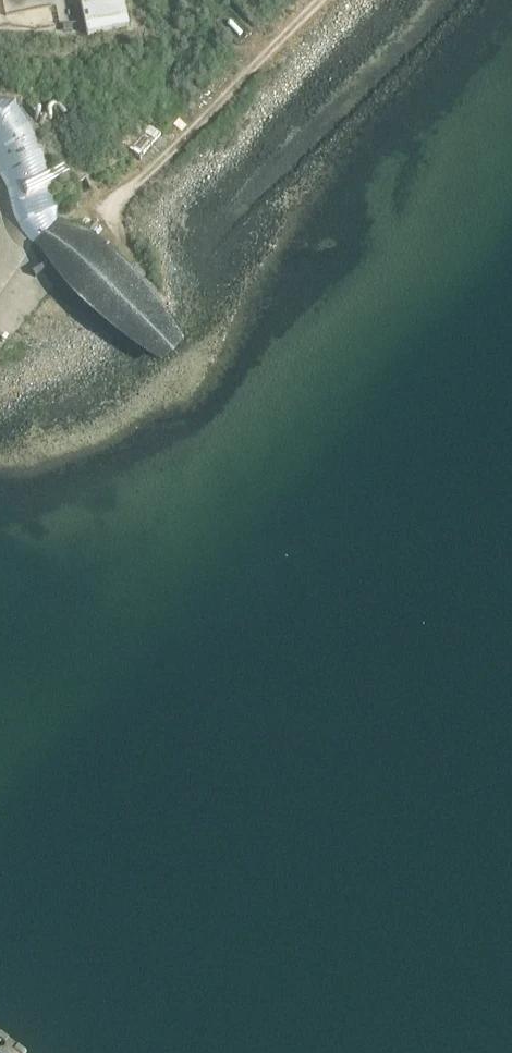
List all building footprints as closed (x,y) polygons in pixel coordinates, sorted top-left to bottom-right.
[(57,219),(57,212),(63,212),(64,192),(76,184),(82,194),(93,189),(47,99),(28,109),(18,97),(5,88),(0,88),(0,174),(0,175),(2,178),(3,182),(3,186),(3,189),(3,193),(2,201),(2,205),(2,209),(2,213),(2,217),(3,221),(4,225),(5,228),(7,231),(9,235),(11,238),(13,241),(16,243),(19,245),(22,247),(25,249),(29,251),(32,252),(36,252),(41,264),(47,272),(53,281),(59,288),(66,296),(73,303),(80,311),(87,318),(95,324),(102,331),(110,337),(118,343),(126,349),(135,355),(143,360),(152,365),(161,370),(184,347),(178,337),(172,327),(166,317),(160,308),(153,299),(146,290),(139,281),(132,273),(124,264),(116,256),(111,251),(105,247),(100,242),(94,238),(88,234),(82,230),(76,227),(70,224),(63,221),(57,219)] [(139,158),(161,136),(148,124),(126,146),(139,158)]
